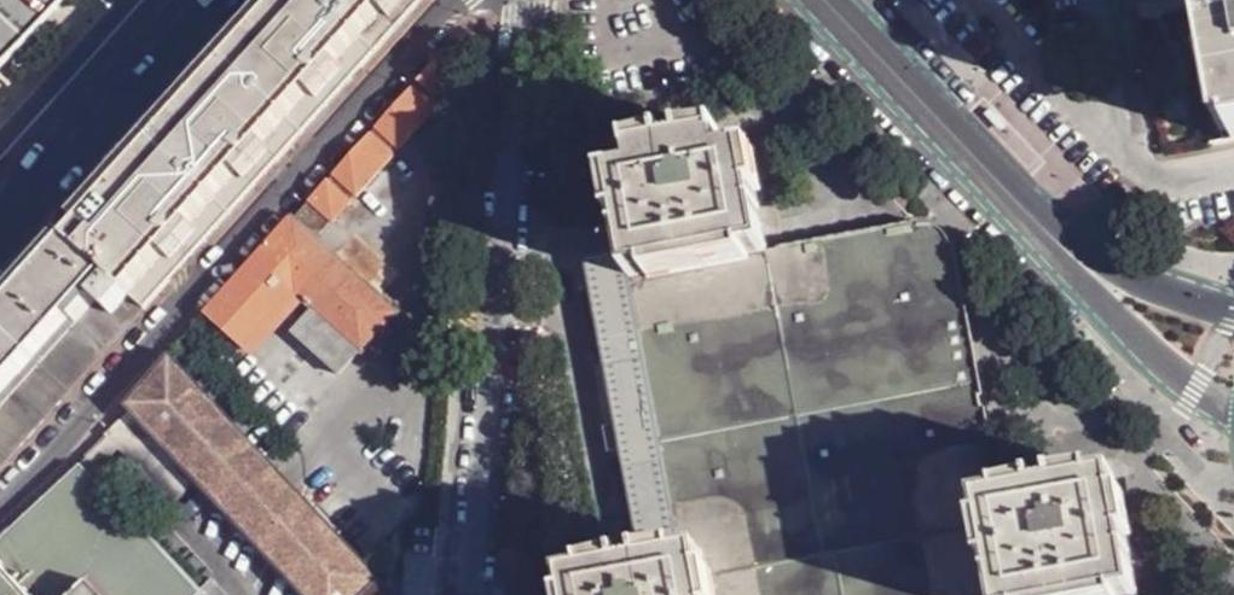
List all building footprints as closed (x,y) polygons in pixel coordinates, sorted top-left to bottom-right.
[(61,0),(0,0),(0,65),(61,0)] [(66,244),(140,310),(420,0),(285,0),(272,15),(198,98),(125,178),(66,244)] [(1220,133),(1230,131),(1233,130),(1233,0),(1194,0),(1220,133)] [(460,81),(468,82),(472,45),(473,42),(456,32),(373,124),(305,200),(309,203),(298,216),(319,234),(330,221),(333,223),(350,203),(349,202),(353,195),(355,198),(395,155),(393,152),(395,148),(398,150),(436,108),(435,104),(437,102),(442,101),(460,81)] [(624,274),(755,250),(736,149),(717,152),(714,135),(679,142),(678,129),(650,134),(652,147),(621,153),(623,171),(605,174),(613,220),(624,274)] [(313,241),(319,234),(298,216),(293,221),(313,241)] [(293,221),(290,217),(255,256),(296,294),(301,299),(311,308),(289,332),(337,375),(394,312),(313,241),(293,221)] [(624,274),(670,554),(692,549),(700,594),(958,594),(984,590),(968,497),(987,494),(926,226),(807,245),(624,274)] [(66,244),(0,317),(0,467),(130,322),(140,310),(66,244)] [(575,254),(630,556),(638,554),(640,560),(670,554),(614,247),(575,254)] [(255,256),(202,314),(244,351),(296,294),(255,256)] [(296,294),(244,351),(249,357),(301,299),(296,294)] [(128,397),(119,408),(128,417),(296,594),(393,594),(167,353),(128,397)] [(84,457),(76,464),(113,505),(122,496),(84,457)] [(49,488),(67,488),(163,571),(164,580),(164,593),(162,594),(195,594),(196,594),(113,505),(76,464),(49,488)] [(984,590),(991,589),(992,594),(1087,594),(1126,588),(1120,550),(1129,549),(1126,527),(1117,529),(1106,473),(1051,484),(1049,472),(1019,477),(1021,488),(987,494),(968,497),(984,590)] [(164,593),(164,580),(163,571),(67,488),(49,488),(0,532),(0,594),(162,594),(164,593)] [(692,549),(670,554),(640,560),(638,554),(630,556),(610,560),(612,572),(566,582),(560,583),(563,594),(700,594),(692,549)] [(431,559),(404,557),(401,594),(428,594),(431,559)]
